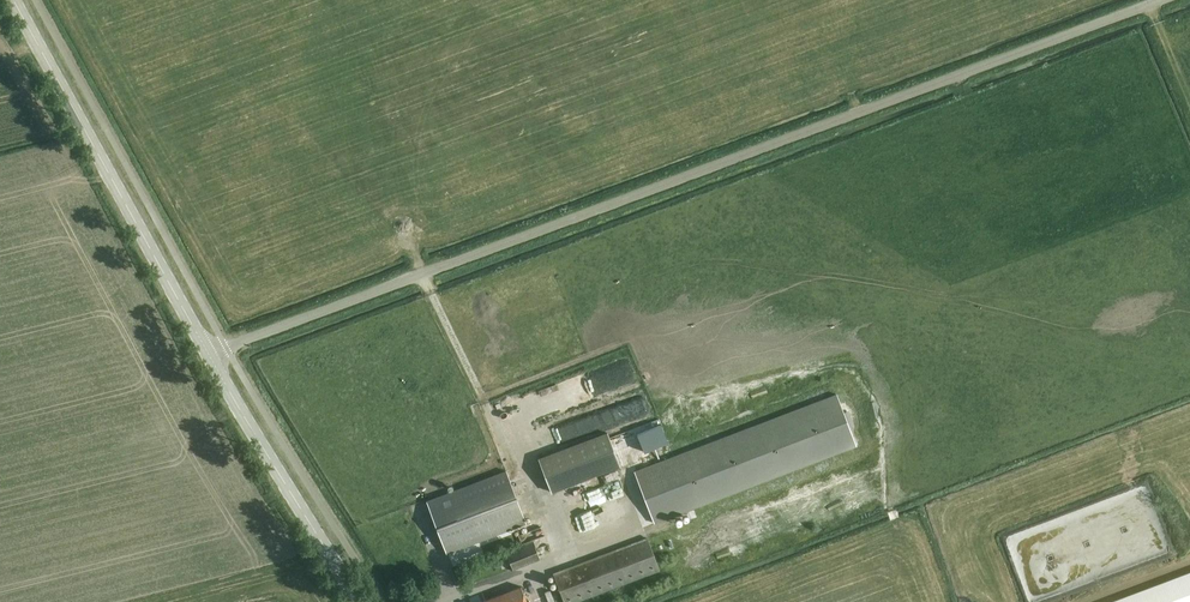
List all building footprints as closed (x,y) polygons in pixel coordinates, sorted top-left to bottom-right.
[(754,376),(748,378),(751,391),(757,389),(754,376)] [(727,383),(722,386),(728,398),(733,395),(727,383)] [(625,394),(632,410),(645,404),(639,388),(625,394)] [(634,472),(654,523),(856,446),(837,394),(634,472)] [(539,458),(551,492),(620,466),(607,433),(539,458)] [(427,501),(447,554),(526,523),(506,471),(427,501)] [(719,531),(713,533),(717,545),(724,543),(719,531)] [(553,574),(564,601),(576,601),(660,570),(647,538),(553,574)] [(512,571),(540,561),(534,544),(506,554),(512,571)] [(1113,601),(1189,601),(1189,573),(1113,601)] [(1039,575),(1039,583),(1051,584),(1051,575),(1039,575)] [(521,586),(480,601),(527,601),(521,586)]
